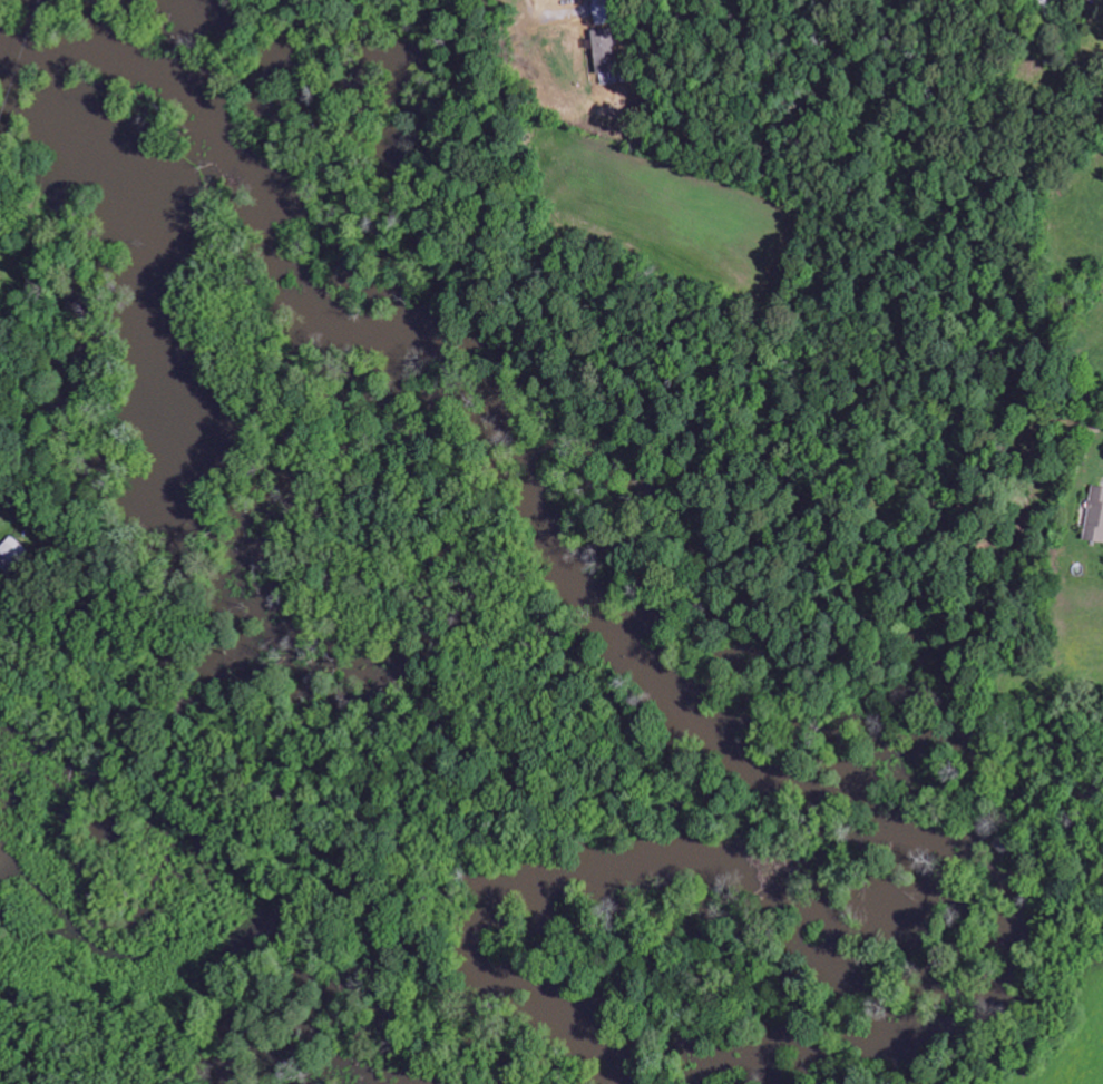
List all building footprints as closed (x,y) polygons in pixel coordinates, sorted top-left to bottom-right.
[(592,30),(594,73),(618,72),(616,29),(592,30)] [(1102,543),(1102,488),(1090,486),(1085,541),(1102,543)] [(16,569),(29,550),(10,536),(0,550),(0,557),(16,569)]
